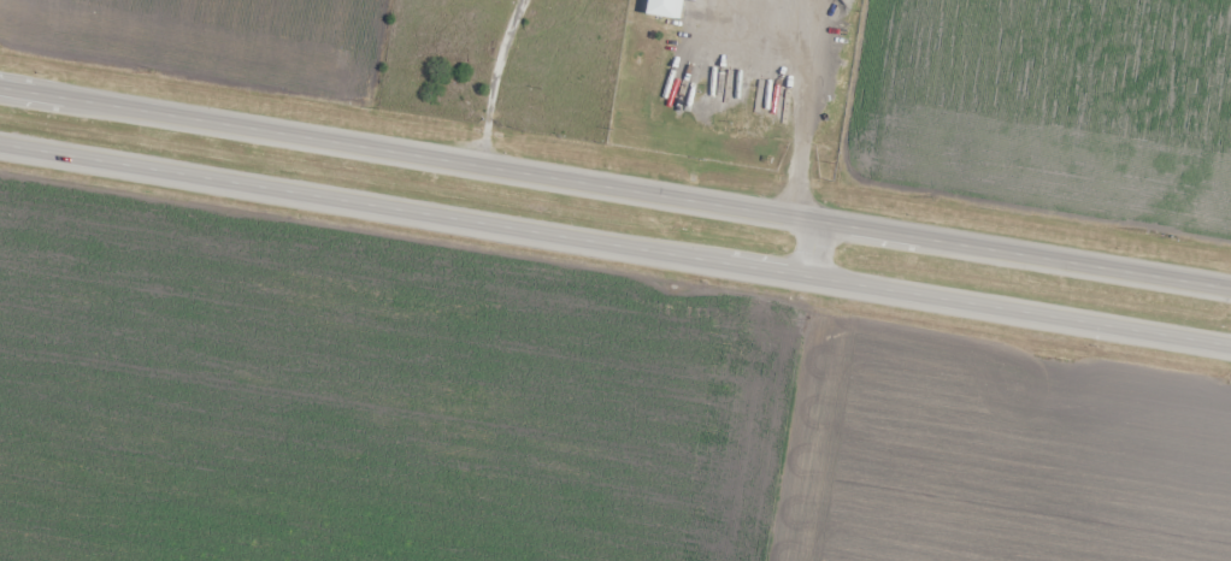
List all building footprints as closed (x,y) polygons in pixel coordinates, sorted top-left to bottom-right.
[(729,75),(764,80),(765,73),(729,68),(729,75)]
